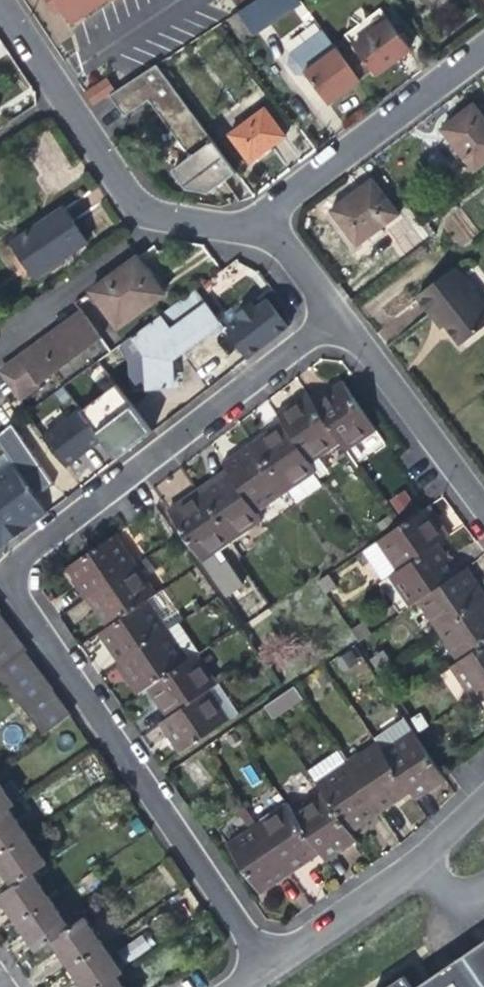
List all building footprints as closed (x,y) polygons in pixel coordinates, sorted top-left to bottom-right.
[(54,10),(59,6),(55,0),(47,0),(54,10)] [(59,6),(70,21),(102,0),(55,0),(59,6)] [(300,0),(252,0),(237,10),(253,33),(301,2),(300,0)] [(361,83),(386,65),(409,48),(388,20),(353,46),(341,56),(359,81),(361,83)] [(307,72),(330,102),(347,90),(359,81),(341,56),(324,33),(292,56),(291,65),(297,71),(306,72),(307,72)] [(235,172),(155,63),(108,94),(114,103),(123,116),(147,98),(189,156),(172,169),(178,178),(185,188),(209,191),(235,172)] [(104,76),(83,90),(91,102),(112,89),(104,76)] [(483,161),(483,117),(473,104),(459,115),(440,129),(472,170),(483,161)] [(227,133),(248,162),(268,148),(285,135),(264,106),(227,133)] [(357,244),(398,213),(372,179),(331,210),(357,244)] [(62,207),(11,241),(36,277),(85,242),(73,224),(62,207)] [(139,257),(137,258),(91,290),(116,328),(164,294),(151,275),(139,257)] [(483,325),(483,306),(454,266),(417,295),(431,313),(435,311),(443,322),(460,344),(483,325)] [(195,290),(131,337),(141,353),(145,387),(145,389),(176,386),(174,361),(221,325),(209,310),(195,290)] [(237,357),(287,331),(267,294),(225,316),(230,326),(223,330),(237,357)] [(18,394),(101,333),(82,306),(0,366),(0,368),(18,394)] [(129,388),(145,387),(141,353),(131,337),(120,345),(127,361),(129,388)] [(323,386),(308,397),(340,442),(346,450),(376,430),(338,376),(323,386)] [(109,464),(150,429),(110,382),(41,440),(65,469),(94,445),(109,464)] [(311,463),(340,442),(308,397),(303,390),(289,399),(274,410),(280,419),(311,463)] [(317,470),(311,463),(280,419),(264,430),(250,440),(285,492),(317,470)] [(35,496),(49,484),(9,427),(0,434),(0,447),(14,466),(35,496)] [(256,512),(285,492),(250,440),(237,449),(221,460),(225,467),(256,512)] [(46,513),(35,496),(14,466),(0,477),(0,515),(16,536),(31,524),(46,513)] [(262,521),(256,512),(225,467),(210,478),(196,488),(232,541),(262,521)] [(213,554),(232,541),(196,488),(183,497),(166,509),(224,596),(242,583),(228,562),(221,566),(213,554)] [(388,498),(396,512),(413,502),(405,489),(388,498)] [(376,542),(397,572),(440,542),(450,535),(441,521),(430,506),(399,527),(376,542)] [(0,515),(0,548),(2,547),(16,536),(0,515)] [(77,585),(86,599),(138,564),(116,532),(64,566),(77,585)] [(410,608),(418,602),(461,572),(451,558),(440,542),(397,572),(389,578),(410,608)] [(99,618),(107,629),(150,599),(158,593),(138,564),(86,599),(99,618)] [(440,634),(483,603),(483,589),(480,584),(468,567),(461,572),(418,602),(440,634)] [(329,575),(318,582),(327,594),(337,587),(329,575)] [(171,630),(150,599),(107,629),(99,634),(111,652),(120,665),(171,630)] [(459,661),(483,644),(483,603),(440,634),(459,661)] [(1,681),(44,735),(71,715),(51,691),(54,688),(25,652),(27,649),(0,614),(0,680),(1,681)] [(181,624),(171,630),(120,665),(131,681),(140,695),(148,690),(198,655),(201,653),(181,624)] [(482,695),(483,694),(483,644),(459,661),(449,668),(473,702),(482,695)] [(219,684),(198,655),(148,690),(159,707),(168,719),(219,684)] [(220,683),(219,684),(168,719),(160,724),(171,740),(179,752),(239,711),(220,683)] [(263,706),(272,720),(303,700),(294,686),(263,706)] [(377,742),(383,751),(412,794),(418,802),(433,792),(447,782),(405,720),(376,740),(377,742)] [(377,742),(347,762),(382,815),(397,805),(412,794),(383,751),(377,742)] [(369,824),(382,815),(347,762),(339,750),(308,771),(322,791),(352,835),(369,824)] [(10,808),(16,804),(0,781),(0,815),(10,808)] [(357,843),(352,835),(322,791),(293,811),(323,856),(328,864),(343,853),(357,843)] [(306,867),(323,856),(293,811),(287,802),(257,823),(293,876),(306,867)] [(10,808),(0,815),(0,857),(30,836),(10,808)] [(277,887),(293,876),(257,823),(227,844),(263,897),(277,887)] [(30,836),(0,857),(0,865),(5,872),(14,885),(33,873),(47,863),(30,836)] [(33,873),(14,885),(0,895),(0,898),(10,913),(17,923),(51,900),(33,873)] [(69,927),(51,900),(17,923),(27,938),(35,950),(51,939),(69,927)] [(84,917),(69,927),(51,939),(63,958),(70,969),(104,946),(84,917)] [(419,986),(483,986),(483,942),(419,986)] [(104,946),(70,969),(80,982),(83,986),(100,986),(118,975),(122,972),(104,946)] [(405,974),(387,986),(413,986),(405,974)] [(118,975),(100,986),(126,986),(118,975)]
